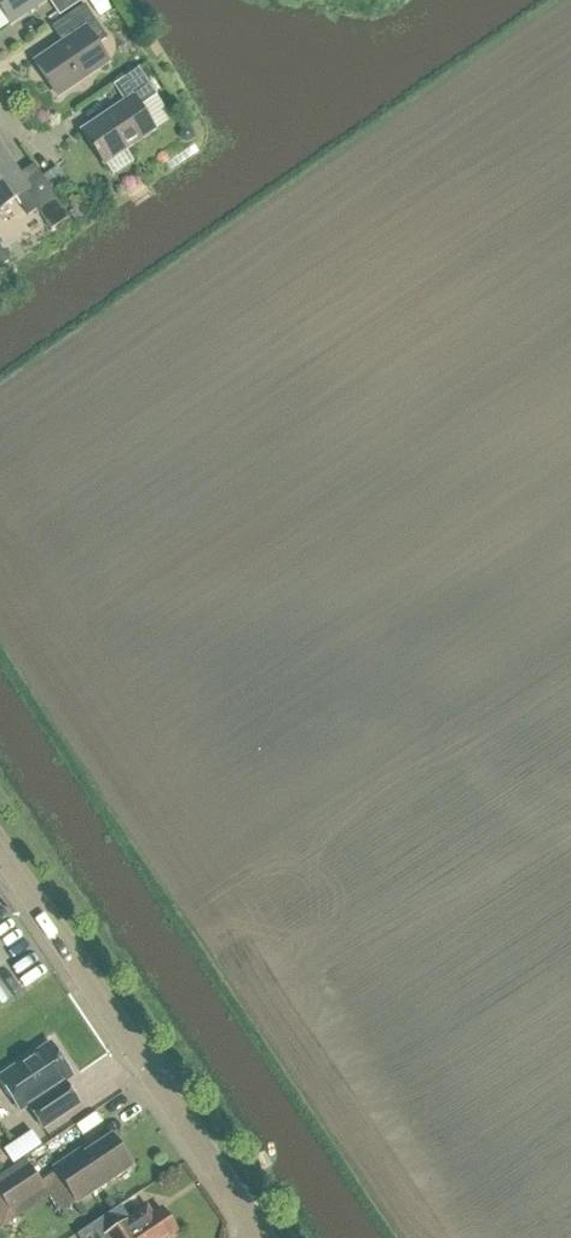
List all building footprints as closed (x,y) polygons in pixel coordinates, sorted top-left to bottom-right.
[(84,0),(0,0),(0,10),(11,26),(48,1),(59,17),(84,0)] [(58,97),(107,64),(96,47),(107,40),(84,6),(52,28),(62,43),(34,62),(58,97)] [(104,165),(154,131),(139,108),(156,96),(138,71),(114,87),(125,103),(82,133),(104,165)] [(182,131),(180,136),(182,141),(186,143),(187,143),(192,141),(194,136),(192,131),(187,129),(185,129),(182,131)] [(0,146),(0,209),(16,199),(28,217),(38,210),(51,228),(69,217),(56,198),(51,190),(43,178),(34,165),(19,175),(0,146)] [(57,168),(43,178),(51,190),(65,180),(57,168)] [(71,1111),(79,1106),(64,1084),(72,1078),(50,1044),(0,1077),(0,1083),(20,1113),(28,1108),(43,1130),(71,1111)] [(38,1145),(28,1130),(0,1148),(10,1163),(38,1145)] [(77,1204),(132,1168),(111,1137),(82,1156),(80,1152),(53,1169),(77,1204)] [(10,1211),(43,1189),(28,1166),(0,1185),(0,1196),(10,1211)] [(77,1236),(78,1237),(167,1237),(176,1232),(162,1211),(152,1217),(148,1220),(142,1212),(129,1221),(120,1207),(77,1236)]
